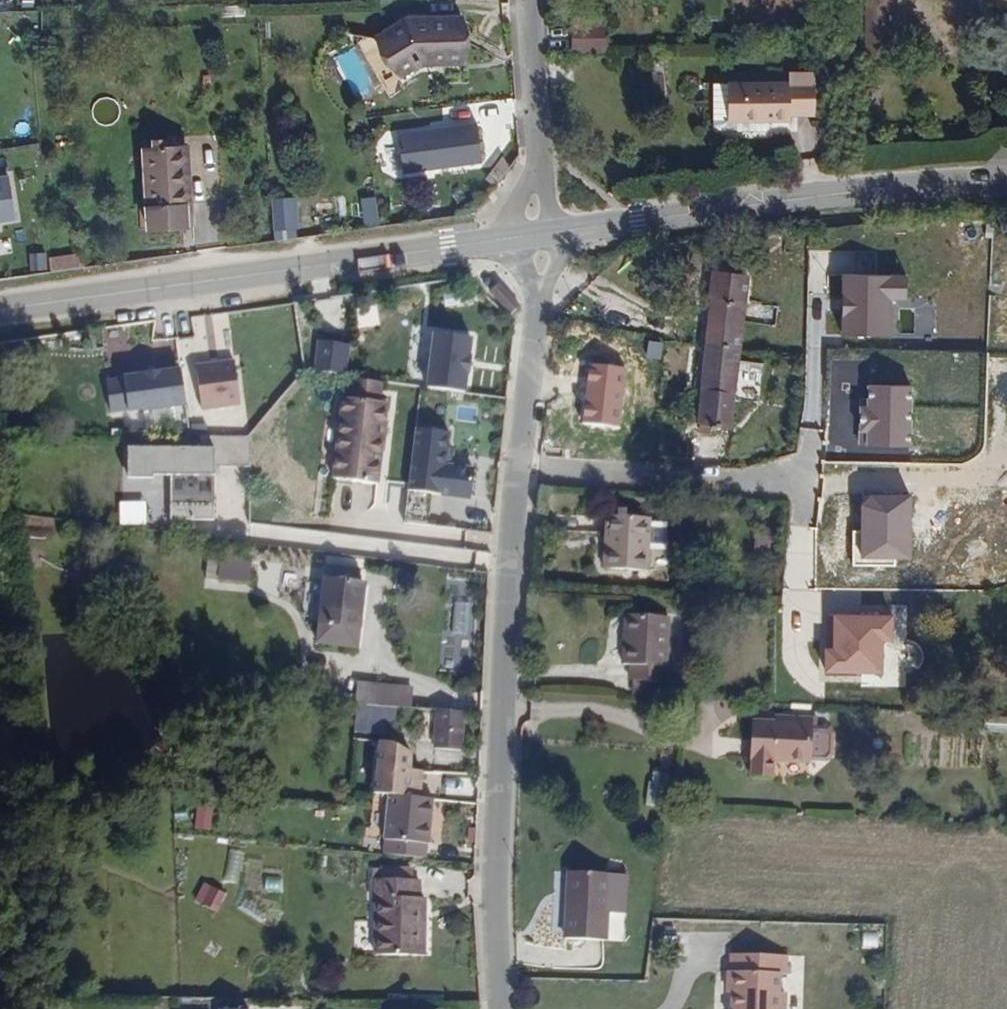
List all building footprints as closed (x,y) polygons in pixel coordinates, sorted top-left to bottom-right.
[(460,69),(458,4),(409,6),(376,31),(397,67),(417,54),(417,52),(434,52),(434,70),(460,69)] [(569,48),(599,47),(597,23),(568,23),(569,48)] [(808,107),(808,71),(712,71),(712,81),(707,82),(706,117),(759,118),(782,118),(782,113),(783,106),(808,107)] [(808,107),(783,106),(782,113),(807,114),(808,107)] [(153,132),(140,134),(146,207),(181,204),(175,130),(165,131),(165,122),(152,123),(153,132)] [(481,164),(475,125),(399,135),(404,175),(481,164)] [(0,178),(0,223),(13,221),(7,177),(0,178)] [(379,195),(366,196),(367,221),(381,220),(379,195)] [(299,197),(270,199),(272,230),(301,228),(299,197)] [(181,204),(146,207),(147,232),(190,229),(188,204),(181,204)] [(30,272),(48,270),(46,253),(28,255),(30,272)] [(49,256),(50,271),(83,268),(82,253),(49,256)] [(499,284),(508,276),(500,268),(491,276),(499,284)] [(906,271),(844,270),(842,335),(891,337),(893,298),(907,299),(906,271)] [(714,424),(728,426),(739,279),(706,276),(695,422),(699,422),(699,430),(714,431),(714,424)] [(474,329),(432,324),(426,385),(466,391),(474,329)] [(673,339),(659,337),(657,355),(672,356),(673,339)] [(343,369),(347,344),(321,340),(318,366),(343,369)] [(236,356),(193,358),(202,407),(240,400),(236,356)] [(122,375),(112,376),(112,410),(185,404),(181,363),(123,368),(122,375)] [(879,379),(876,441),(925,444),(928,381),(879,379)] [(596,405),(623,409),(625,384),(598,381),(596,405)] [(389,393),(358,388),(356,411),(385,415),(389,393)] [(349,409),(338,485),(379,491),(393,416),(385,415),(356,411),(349,409)] [(449,430),(418,426),(409,488),(471,497),(475,464),(445,460),(449,430)] [(197,440),(126,436),(128,475),(171,474),(173,519),(215,523),(219,465),(249,465),(251,432),(197,430),(197,440)] [(874,528),(874,552),(902,552),(924,552),(926,491),(885,489),(875,500),(874,528)] [(608,516),(605,567),(647,571),(648,548),(664,549),(667,521),(651,520),(651,519),(626,517),(626,510),(618,509),(618,516),(608,516)] [(874,552),(874,528),(860,527),(859,565),(898,566),(902,564),(902,559),(902,552),(874,552)] [(205,583),(217,583),(218,560),(206,559),(205,583)] [(253,584),(255,569),(225,564),(223,580),(253,584)] [(320,635),(359,641),(369,580),(331,573),(320,635)] [(453,601),(450,632),(469,634),(472,602),(453,601)] [(894,638),(896,612),(832,608),(833,641),(824,642),(825,669),(881,671),(885,642),(894,638)] [(627,616),(626,659),(641,661),(640,677),(673,679),(675,620),(627,616)] [(412,699),(414,681),(358,677),(357,694),(412,699)] [(673,679),(640,677),(639,693),(673,696),(673,679)] [(361,703),(360,731),(378,732),(379,704),(361,703)] [(467,710),(438,709),(436,748),(465,749),(467,710)] [(985,730),(1006,732),(1006,715),(986,713),(985,730)] [(802,762),(804,725),(747,722),(744,759),(748,758),(747,774),(766,775),(768,759),(802,762)] [(410,741),(378,738),(373,791),(388,792),(408,794),(409,782),(421,783),(422,771),(407,770),(410,741)] [(680,771),(661,767),(654,801),(673,805),(680,771)] [(446,780),(446,790),(474,789),(474,779),(446,780)] [(408,794),(388,792),(383,851),(427,856),(434,797),(408,794)] [(216,808),(198,806),(197,830),(214,831),(216,808)] [(229,848),(225,880),(240,882),(243,849),(229,848)] [(371,866),(371,875),(405,874),(405,866),(371,866)] [(558,936),(598,939),(599,910),(610,911),(614,877),(563,873),(558,936)] [(404,878),(372,877),(372,887),(403,888),(404,878)] [(203,881),(195,900),(218,911),(227,892),(203,881)] [(371,960),(412,962),(416,907),(409,907),(410,889),(403,888),(372,887),(364,886),(363,905),(367,906),(366,928),(373,929),(371,960)] [(231,905),(245,911),(252,895),(238,889),(231,905)] [(373,929),(366,928),(364,959),(371,960),(373,929)] [(724,990),(724,1007),(722,1007),(722,1008),(769,1008),(775,1007),(776,989),(769,988),(770,972),(776,972),(777,951),(722,950),(722,968),(719,967),(719,989),(724,990)]
